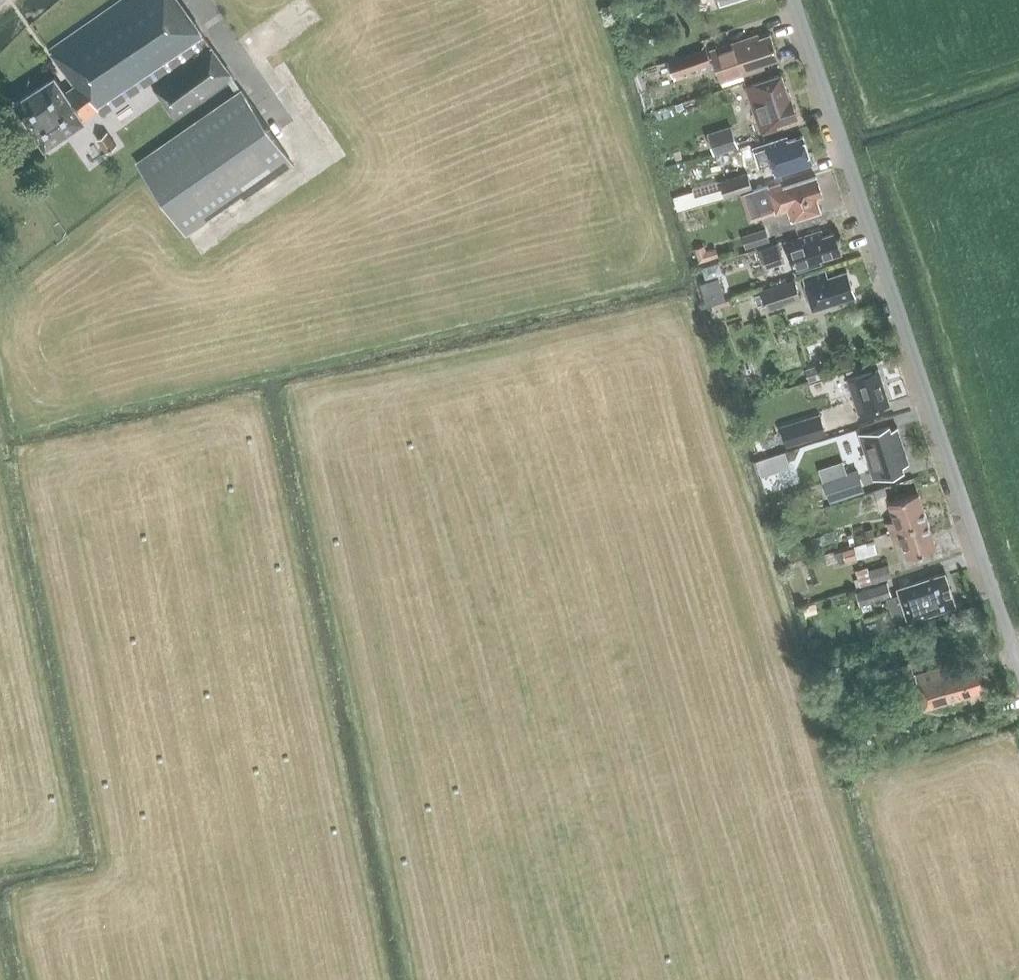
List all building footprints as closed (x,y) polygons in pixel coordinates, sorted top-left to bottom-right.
[(174,120),(233,78),(177,0),(119,0),(48,49),(73,86),(64,93),(54,77),(14,102),(42,146),(44,148),(86,120),(85,118),(98,110),(102,116),(107,113),(147,84),(174,120)] [(621,9),(624,16),(634,12),(630,5),(621,9)] [(757,34),(722,46),(710,50),(721,82),(759,69),(758,65),(778,58),(769,34),(758,38),(757,34)] [(712,64),(706,47),(668,60),(673,77),(712,64)] [(745,86),(757,123),(760,132),(773,128),(775,123),(796,116),(790,98),(789,98),(781,74),(745,86)] [(241,88),(135,162),(185,234),(241,195),(243,199),(293,164),(241,88)] [(707,133),(714,154),(738,146),(731,126),(707,133)] [(96,140),(105,152),(116,144),(107,132),(96,140)] [(759,166),(772,162),(776,175),(811,163),(802,136),(787,141),(785,137),(753,148),(759,166)] [(752,189),(747,173),(720,181),(722,188),(724,195),(725,198),(752,189)] [(815,196),(821,194),(816,176),(781,187),(780,183),(768,187),(767,185),(740,194),(748,220),(787,208),(791,219),(820,210),(815,196)] [(692,190),(673,196),(677,210),(724,195),(722,188),(694,196),(692,190)] [(745,248),(769,241),(765,228),(741,235),(745,248)] [(784,242),(795,271),(820,263),(819,259),(840,252),(834,233),(822,237),(820,231),(784,242)] [(778,243),(759,249),(765,269),(785,262),(778,243)] [(698,262),(719,257),(716,248),(705,251),(704,245),(695,248),(698,262)] [(707,266),(710,278),(726,273),(722,261),(707,266)] [(846,271),(830,276),(827,277),(825,271),(802,278),(812,309),(854,296),(846,271)] [(711,302),(731,298),(725,275),(706,280),(711,302)] [(794,279),(760,290),(767,312),(801,301),(794,279)] [(809,381),(825,376),(821,363),(805,369),(809,381)] [(845,400),(853,397),(858,412),(889,403),(878,369),(847,379),(850,387),(842,389),(845,400)] [(820,414),(779,426),(786,447),(827,435),(820,414)] [(908,462),(897,427),(890,429),(888,425),(859,434),(865,452),(861,453),(864,462),(868,461),(873,478),(903,469),(901,464),(908,462)] [(857,468),(821,480),(829,503),(864,491),(857,468)] [(886,522),(889,532),(927,520),(918,492),(888,502),(894,519),(886,522)] [(936,547),(927,520),(889,532),(892,543),(900,540),(906,557),(936,547)] [(835,551),(839,563),(877,552),(874,540),(835,551)] [(855,570),(860,586),(892,576),(888,564),(868,570),(867,567),(855,570)] [(931,613),(955,605),(944,573),(897,588),(908,620),(930,612),(931,613)] [(887,582),(856,591),(860,606),(891,596),(887,582)] [(914,675),(911,661),(899,665),(903,678),(914,675)] [(924,708),(982,690),(974,665),(955,671),(953,664),(914,675),(924,708)]
